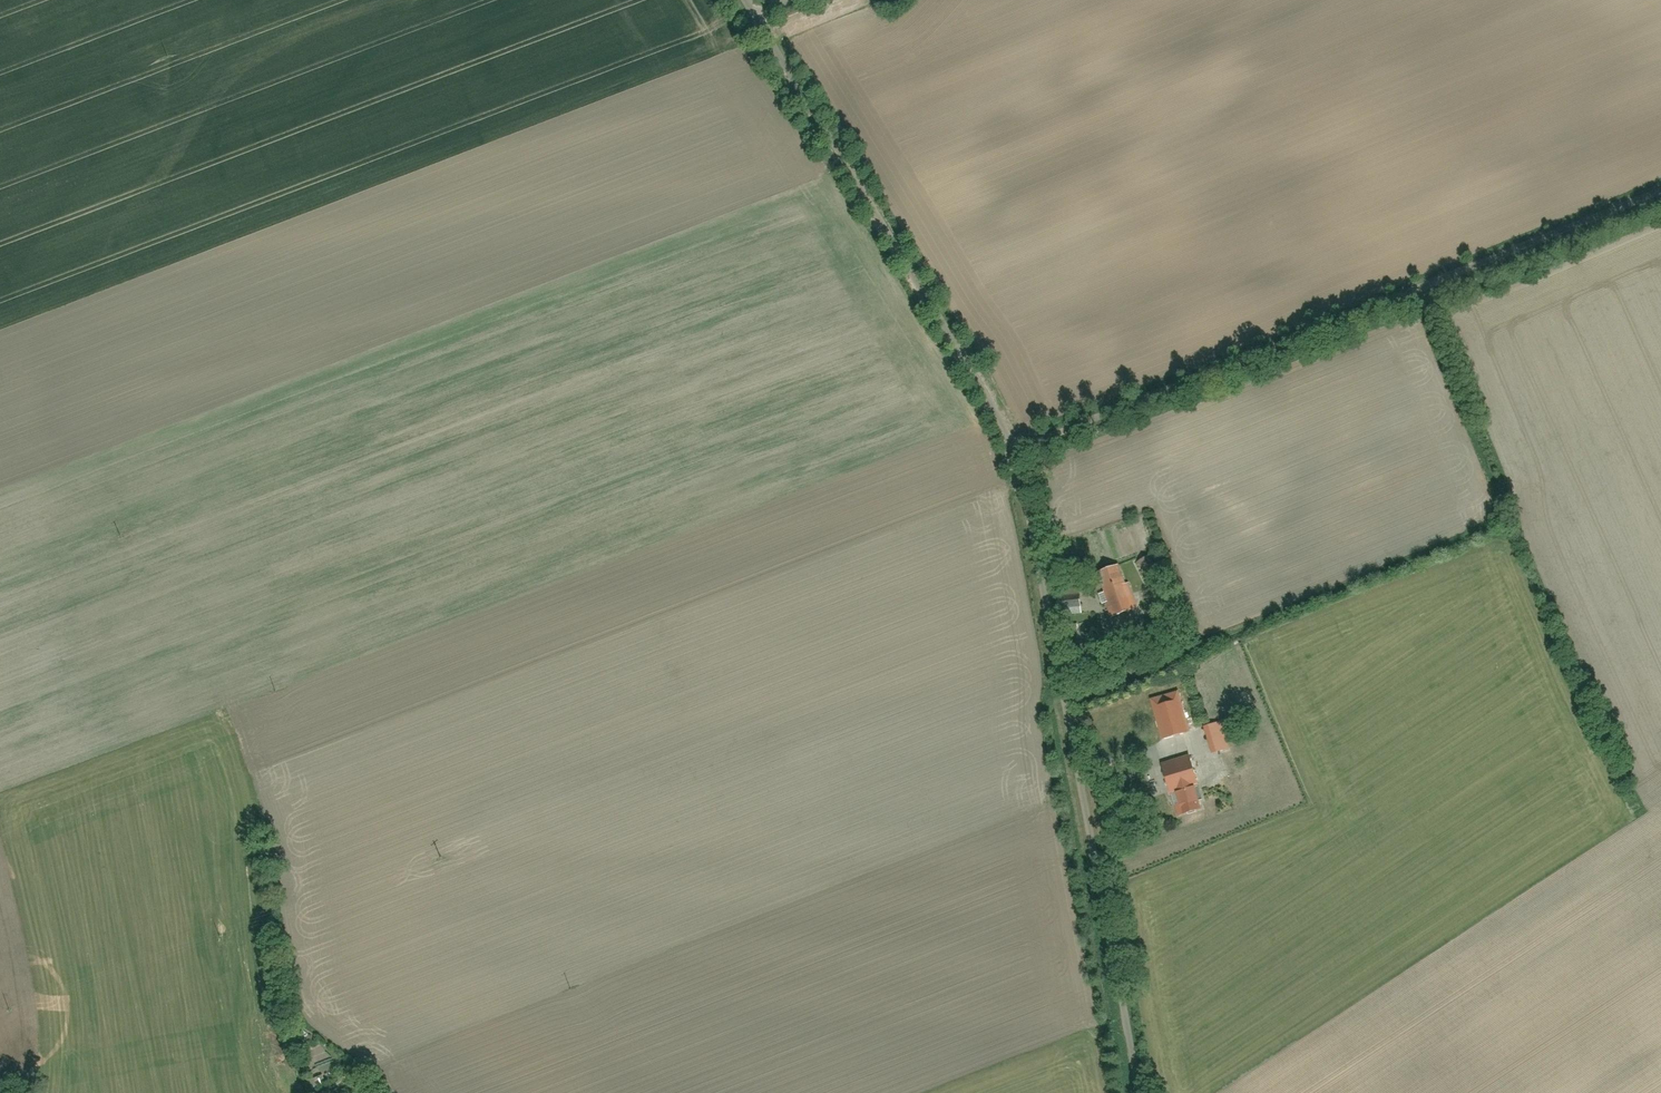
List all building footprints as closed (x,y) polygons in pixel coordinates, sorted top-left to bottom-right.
[(883,3),(889,9),(901,10),(908,5),(911,0),(882,0),(883,3)] [(1098,574),(1112,617),(1140,608),(1126,565),(1098,574)] [(1060,597),(1061,616),(1084,615),(1083,595),(1060,597)] [(1183,693),(1153,701),(1164,740),(1195,732),(1183,693)] [(1225,723),(1208,728),(1216,754),(1233,749),(1225,723)] [(1175,792),(1182,819),(1205,812),(1197,786),(1204,784),(1197,758),(1164,766),(1171,793),(1175,792)]
